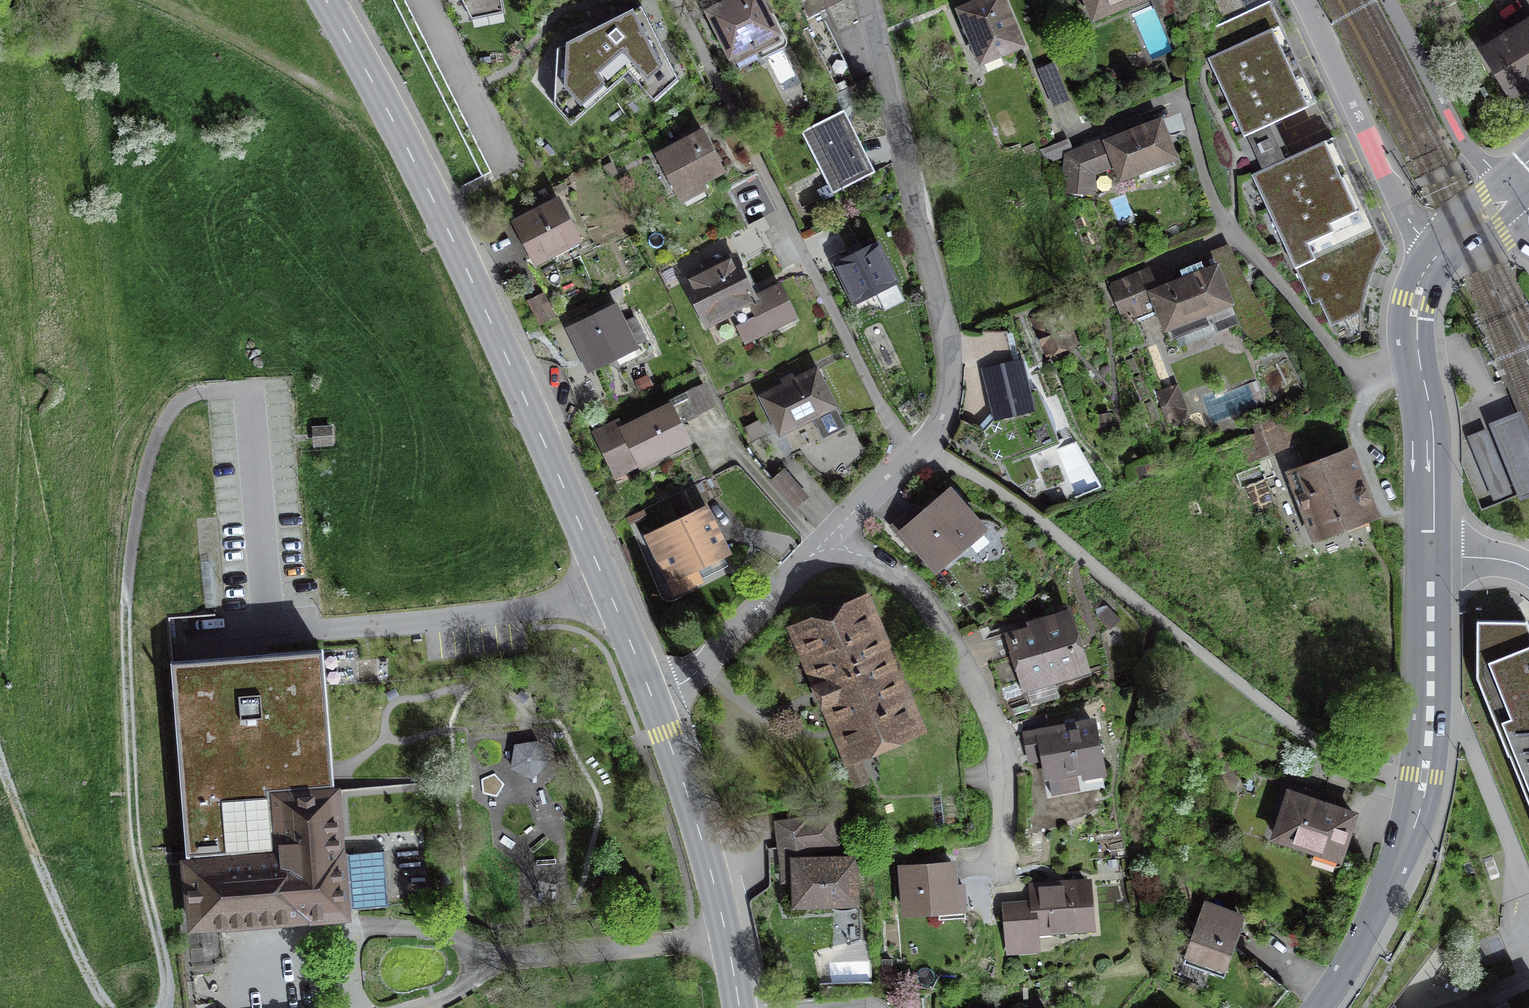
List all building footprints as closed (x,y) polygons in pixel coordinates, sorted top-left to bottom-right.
[(710,13),(731,55),(752,44),(756,53),(758,51),(762,58),(765,56),(783,47),(759,0),(730,0),(731,2),(710,13)] [(815,23),(798,31),(829,96),(855,83),(820,10),(841,0),(804,0),(815,23)] [(960,10),(979,56),(998,49),(1000,53),(1021,45),(1003,0),(985,0),(960,10)] [(1095,16),(1133,0),(1088,0),(1095,16)] [(1208,57),(1246,135),(1319,100),(1270,1),(1247,12),(1242,0),(1212,0),(1214,26),(1208,57)] [(556,47),(554,85),(583,113),(628,69),(642,88),(672,66),(642,5),(556,47)] [(1486,52),(1511,93),(1528,82),(1528,26),(1486,52)] [(843,109),(802,130),(834,193),(875,173),(843,109)] [(1177,166),(1159,122),(1110,142),(1109,139),(1072,153),(1067,154),(1064,190),(1091,192),(1093,173),(1117,163),(1121,177),(1151,166),(1154,174),(1177,166)] [(704,133),(658,157),(678,193),(723,169),(704,133)] [(1067,139),(1041,149),(1046,163),(1067,154),(1072,153),(1067,139)] [(1333,139),(1254,175),(1312,303),(1322,299),(1344,345),(1360,337),(1364,300),(1374,267),(1383,248),(1333,139)] [(558,201),(516,223),(536,261),(578,240),(558,201)] [(877,242),(836,263),(856,303),(897,282),(877,242)] [(1148,271),(1116,283),(1125,309),(1154,298),(1170,338),(1216,320),(1220,328),(1238,321),(1239,320),(1250,341),(1269,330),(1249,292),(1247,293),(1228,247),(1198,258),(1199,263),(1180,270),(1184,279),(1157,290),(1148,271)] [(735,257),(685,281),(707,325),(734,312),(747,339),(794,316),(780,287),(755,299),(735,257)] [(543,294),(529,301),(540,324),(554,317),(543,294)] [(615,308),(570,330),(583,356),(589,353),(595,365),(646,340),(634,316),(622,322),(615,308)] [(1016,361),(984,369),(996,418),(983,431),(988,443),(985,451),(992,467),(1055,441),(1053,435),(1056,434),(1054,419),(1048,405),(1040,396),(1038,396),(1036,391),(1025,394),(1016,361)] [(785,386),(763,397),(781,432),(814,416),(824,436),(844,426),(817,371),(796,381),(793,375),(782,380),(785,386)] [(1174,389),(1159,393),(1169,419),(1181,424),(1181,409),(1174,389)] [(618,423),(596,434),(615,471),(639,459),(641,463),(688,440),(679,424),(697,415),(686,392),(667,402),(669,406),(622,430),(618,423)] [(1503,421),(1528,485),(1528,444),(1517,416),(1503,421)] [(1276,426),(1238,440),(1246,460),(1284,445),(1276,426)] [(1349,449),(1291,472),(1316,538),(1375,515),(1349,449)] [(1235,474),(1241,489),(1275,475),(1269,459),(1258,463),(1259,465),(1235,474)] [(907,513),(892,526),(914,552),(920,547),(936,566),(967,541),(964,536),(977,525),(950,493),(915,522),(907,513)] [(706,509),(649,537),(676,591),(701,579),(694,566),(726,551),(706,509)] [(1006,627),(984,634),(992,662),(1016,655),(1026,687),(1081,670),(1064,615),(1032,625),(1031,620),(1045,615),(1038,593),(1003,616),(1006,627)] [(863,605),(800,631),(852,753),(915,726),(863,605)] [(1528,763),(1528,626),(1527,621),(1477,621),(1477,676),(1508,755),(1523,749),(1528,763)] [(193,926),(219,924),(268,919),(344,913),(343,905),(350,904),(350,909),(389,905),(384,851),(346,854),(347,863),(340,864),(322,650),(172,662),(193,923),(193,926)] [(1093,722),(1025,735),(1029,753),(1043,750),(1048,775),(1057,774),(1059,785),(1084,780),(1082,769),(1101,765),(1093,722)] [(538,740),(514,744),(510,768),(533,779),(550,762),(538,740)] [(858,756),(846,761),(855,785),(868,780),(858,756)] [(1225,762),(1218,785),(1236,791),(1244,768),(1225,762)] [(1307,788),(1293,784),(1276,836),(1339,857),(1354,813),(1304,797),(1307,788)] [(808,818),(777,822),(782,869),(796,869),(797,903),(833,901),(834,898),(853,897),(852,859),(812,860),(812,849),(838,846),(834,816),(808,819),(808,818)] [(952,864),(902,868),(905,911),(964,907),(962,884),(954,885),(952,864)] [(1088,884),(1031,888),(1033,908),(1006,911),(1009,949),(1019,948),(1018,931),(1091,925),(1088,884)] [(1206,901),(1186,956),(1224,970),(1222,977),(1261,1007),(1273,1007),(1289,990),(1233,946),(1244,915),(1206,901)] [(193,926),(193,923),(178,925),(182,968),(215,964),(223,958),(219,924),(193,926)]
